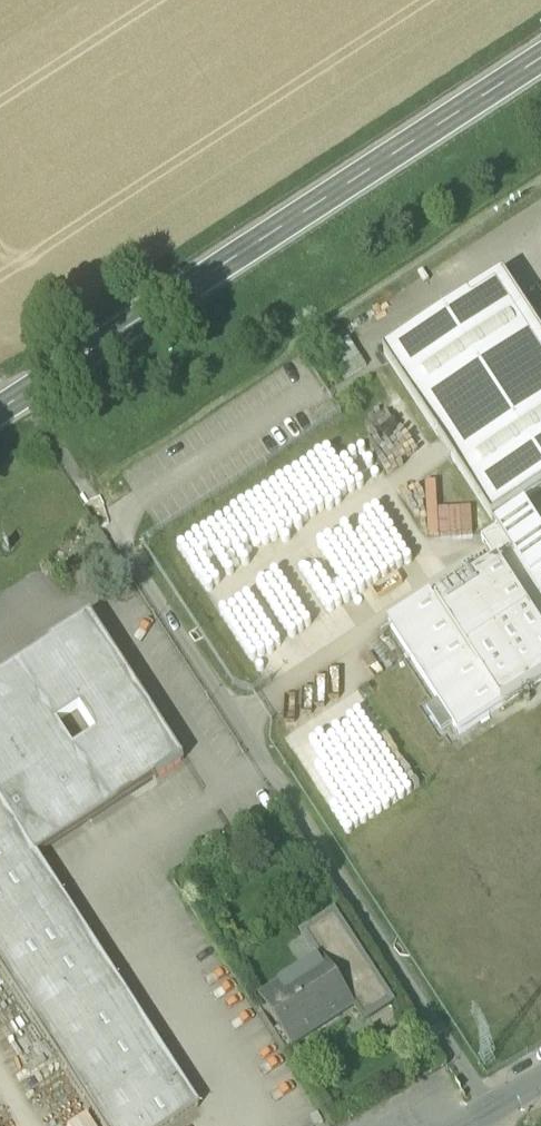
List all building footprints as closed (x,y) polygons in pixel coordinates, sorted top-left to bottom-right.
[(504,277),(384,354),(492,521),(540,489),(540,334),(504,277)] [(325,349),(343,377),(363,365),(344,336),(325,349)] [(525,507),(496,526),(499,529),(482,540),(497,564),(499,564),(540,629),(540,531),(525,507)] [(436,604),(502,706),(540,680),(540,629),(499,564),(497,564),(436,604)] [(502,706),(436,604),(430,596),(388,623),(459,733),(502,706)] [(34,857),(183,760),(139,692),(91,617),(35,653),(0,676),(0,805),(34,857)] [(0,805),(0,975),(98,1125),(172,1125),(197,1110),(34,857),(0,805)] [(392,1004),(335,915),(301,937),(303,939),(307,936),(322,961),(319,963),(321,967),(305,977),(303,973),(262,1000),(265,1004),(266,1004),(278,1023),(278,1024),(293,1048),(315,1034),(313,1030),(342,1012),(344,1015),(355,1008),(364,1022),(392,1004)]
